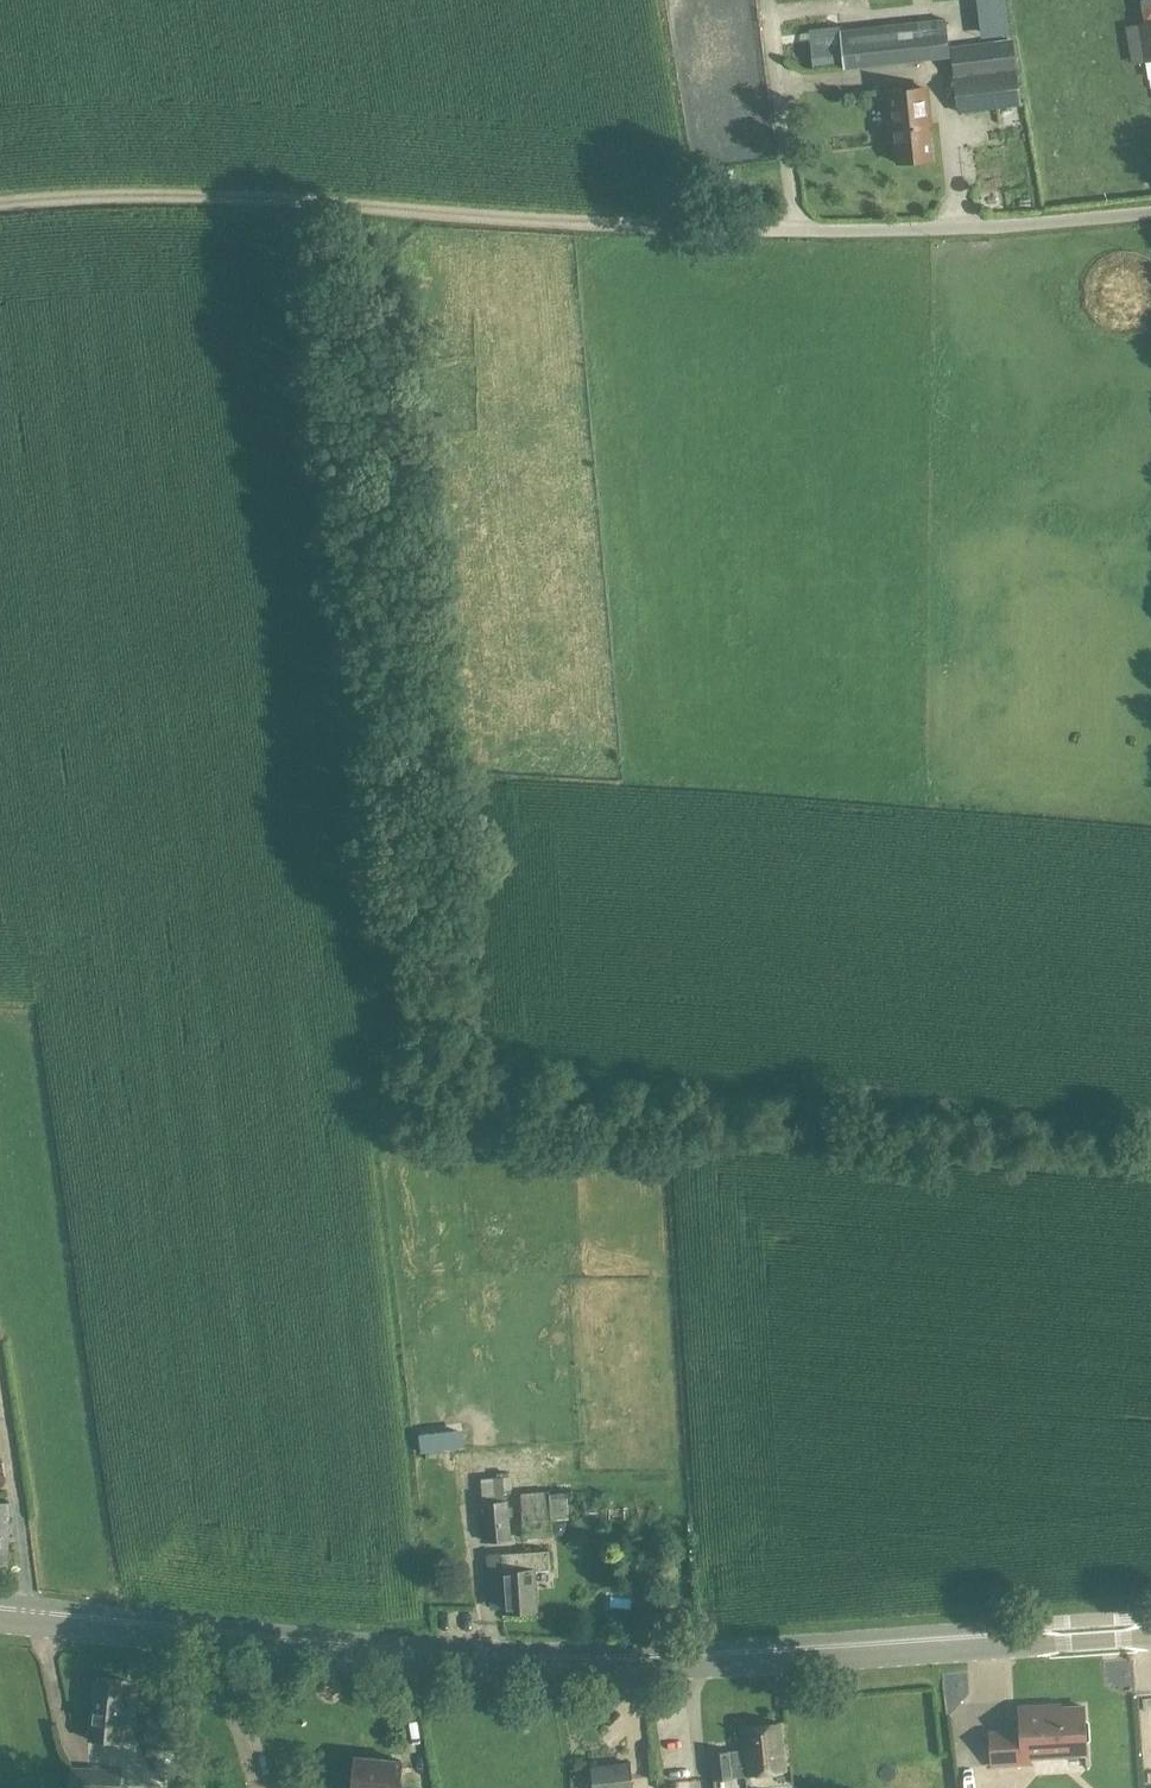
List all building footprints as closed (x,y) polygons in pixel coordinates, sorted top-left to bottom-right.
[(950,59),(946,20),(841,31),(845,70),(950,59)] [(1140,26),(1145,61),(1149,79),(1150,79),(1150,25),(1140,26)] [(959,115),(1022,107),(1012,40),(950,49),(959,115)] [(924,88),(888,92),(892,129),(894,129),(898,164),(932,160),(924,88)] [(419,1432),(421,1452),(464,1447),(462,1427),(419,1432)] [(511,1478),(481,1480),(483,1504),(481,1504),(484,1542),(510,1540),(507,1502),(504,1502),(504,1494),(512,1494),(511,1478)] [(520,1495),(523,1539),(552,1536),(549,1492),(520,1495)] [(7,1566),(10,1504),(0,1503),(0,1565),(7,1566)] [(555,1523),(556,1535),(568,1534),(567,1522),(555,1523)] [(499,1555),(500,1574),(502,1574),(505,1613),(538,1610),(534,1572),(551,1571),(549,1552),(499,1555)] [(67,1586),(76,1567),(64,1562),(55,1581),(67,1586)] [(95,1678),(89,1740),(122,1743),(127,1681),(95,1678)] [(990,1733),(992,1767),(1030,1764),(1029,1752),(1085,1749),(1085,1761),(1087,1761),(1084,1707),(1048,1709),(1047,1706),(1019,1708),(1021,1732),(990,1733)] [(744,1751),(730,1753),(711,1755),(714,1780),(786,1772),(780,1724),(742,1729),(744,1751)] [(402,1761),(356,1757),(353,1787),(399,1787),(402,1761)] [(630,1764),(592,1768),(594,1787),(633,1787),(630,1764)] [(72,1767),(70,1787),(122,1787),(123,1769),(72,1767)]
